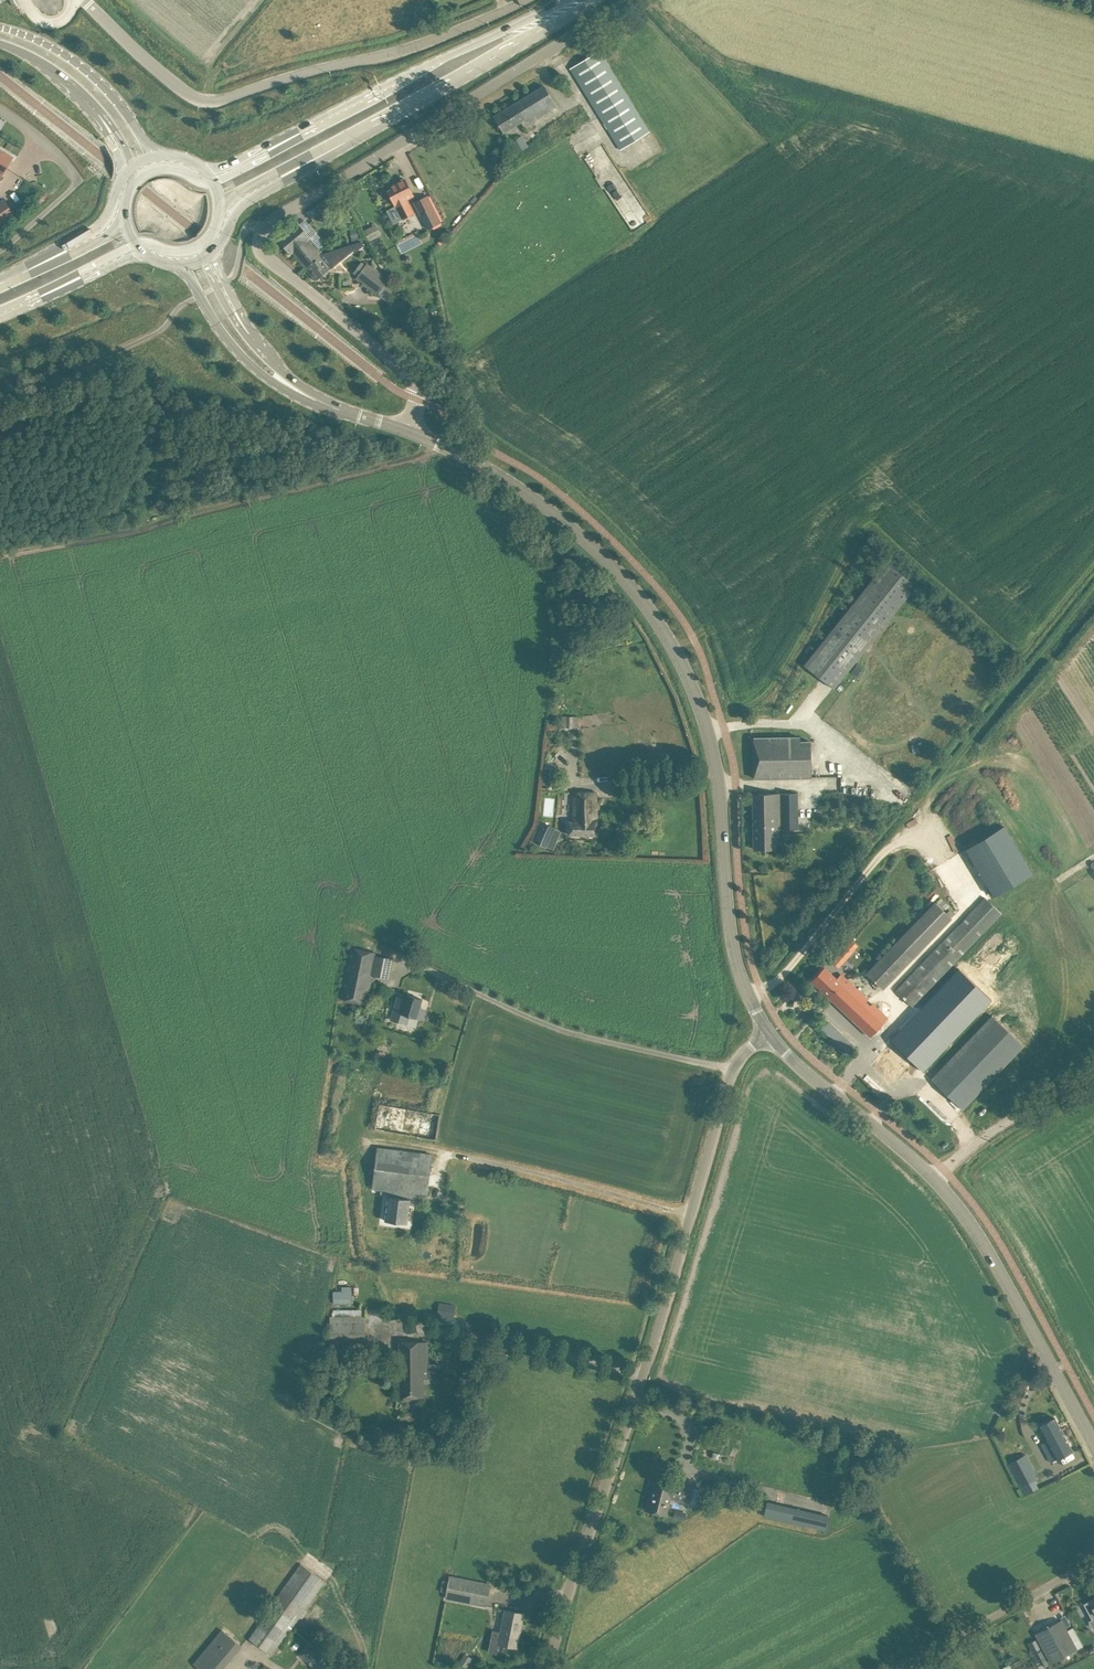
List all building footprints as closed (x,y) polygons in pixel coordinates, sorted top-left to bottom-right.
[(649,131),(605,60),(599,51),(570,69),(576,78),(620,149),(649,131)] [(557,106),(549,95),(544,85),(494,116),(504,132),(521,122),(524,127),(557,106)] [(510,142),(516,152),(528,146),(522,135),(510,142)] [(14,157),(0,148),(0,179),(14,157)] [(414,196),(410,188),(405,178),(390,185),(392,188),(388,190),(395,205),(396,205),(403,219),(414,213),(407,199),(414,196)] [(440,222),(427,196),(415,202),(428,228),(440,222)] [(16,214),(4,198),(0,202),(0,225),(16,214)] [(322,253),(298,223),(278,239),(290,253),(292,252),(305,267),(322,253)] [(381,234),(376,224),(364,230),(369,241),(381,234)] [(305,267),(316,280),(333,266),(322,253),(305,267)] [(356,278),(377,294),(388,280),(367,264),(363,269),(356,278)] [(540,532),(548,539),(553,533),(546,526),(540,532)] [(803,664),(834,688),(916,586),(886,561),(803,664)] [(861,670),(856,666),(851,672),(856,676),(861,670)] [(561,726),(578,727),(578,717),(561,716),(561,726)] [(753,737),(754,779),(812,777),(811,741),(800,741),(800,736),(753,737)] [(545,789),(554,790),(557,767),(548,766),(545,789)] [(572,792),(573,822),(569,822),(569,836),(598,835),(596,792),(572,792)] [(754,794),(755,849),(775,849),(775,832),(779,832),(778,829),(798,828),(798,793),(754,794)] [(533,841),(547,847),(555,828),(541,822),(533,841)] [(1003,826),(964,849),(992,897),(1031,874),(1003,826)] [(896,991),(911,1006),(958,957),(1001,912),(985,897),(896,991)] [(866,973),(883,989),(951,917),(934,901),(866,973)] [(831,960),(838,967),(857,945),(850,938),(831,960)] [(395,969),(397,959),(351,948),(339,997),(365,1003),(374,964),(395,969)] [(811,981),(870,1036),(887,1018),(841,974),(837,979),(824,967),(811,981)] [(991,1000),(982,991),(958,969),(890,1040),(923,1071),(991,1000)] [(398,998),(391,1019),(406,1024),(408,1015),(410,1015),(422,1019),(425,1009),(419,1007),(422,999),(407,994),(405,1000),(398,998)] [(1024,1046),(992,1015),(931,1079),(963,1109),(1024,1046)] [(380,1104),(375,1129),(436,1139),(440,1114),(380,1104)] [(372,1187),(396,1190),(406,1192),(427,1194),(432,1154),(377,1147),(372,1187)] [(385,1220),(407,1223),(410,1199),(405,1198),(406,1192),(396,1190),(395,1197),(388,1196),(385,1220)] [(333,1303),(352,1302),(351,1285),(342,1286),(342,1290),(333,1290),(333,1303)] [(437,1315),(450,1316),(452,1304),(439,1303),(437,1315)] [(365,1316),(362,1316),(362,1309),(333,1309),(333,1317),(330,1317),(330,1350),(365,1350),(365,1316)] [(428,1378),(428,1341),(400,1341),(401,1399),(424,1399),(424,1378),(428,1378)] [(1040,1425),(1057,1459),(1072,1451),(1055,1417),(1040,1425)] [(1034,1472),(1017,1481),(1021,1487),(1038,1478),(1034,1472)] [(690,1502),(693,1487),(666,1481),(665,1484),(654,1481),(650,1497),(648,1496),(644,1509),(666,1515),(671,1497),(690,1502)] [(786,1519),(804,1524),(807,1510),(789,1506),(786,1519)] [(684,1520),(687,1513),(677,1508),(674,1515),(684,1520)] [(828,1515),(821,1513),(818,1527),(825,1529),(828,1515)] [(248,1638),(272,1655),(300,1616),(302,1618),(308,1610),(306,1608),(325,1581),(302,1564),(248,1638)] [(445,1598),(486,1606),(490,1583),(450,1575),(445,1598)] [(1084,1603),(1092,1619),(1093,1618),(1093,1597),(1088,1600),(1088,1601),(1084,1603)] [(492,1632),(490,1641),(499,1643),(516,1647),(517,1646),(515,1646),(518,1631),(520,1632),(523,1613),(512,1611),(505,1610),(501,1633),(492,1632)] [(1061,1619),(1035,1633),(1051,1663),(1062,1657),(1072,1651),(1073,1651),(1083,1645),(1081,1641),(1079,1638),(1073,1627),(1067,1630),(1065,1628),(1065,1627),(1063,1622),(1061,1619)] [(215,1636),(235,1652),(241,1645),(221,1629),(215,1636)] [(318,1668),(342,1668),(308,1642),(299,1653),(318,1668)] [(467,1666),(471,1656),(464,1653),(460,1662),(467,1666)] [(199,1655),(193,1663),(200,1668),(216,1668),(199,1655)]
